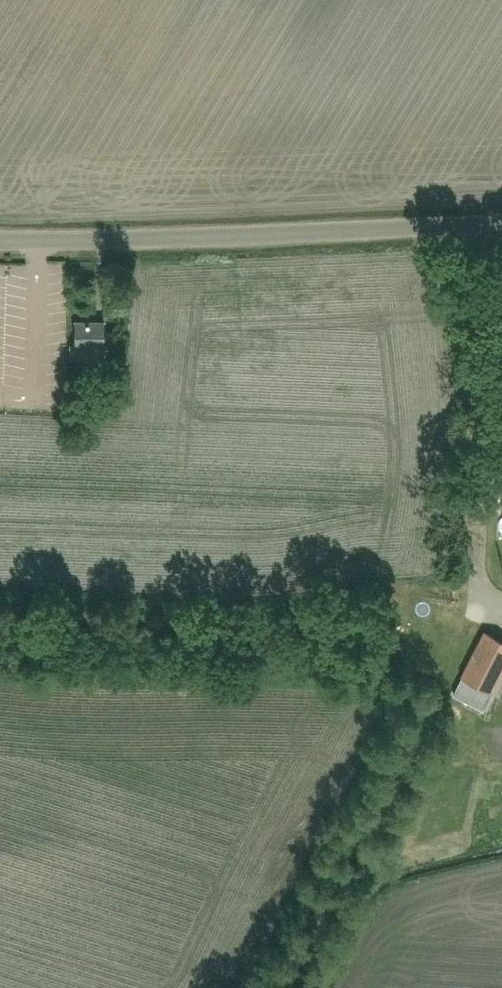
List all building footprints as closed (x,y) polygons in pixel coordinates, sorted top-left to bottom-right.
[(104,356),(104,321),(76,321),(76,344),(72,344),(72,356),(104,356)] [(468,665),(498,681),(501,673),(501,653),(497,651),(498,648),(494,646),(498,639),(499,639),(499,638),(485,632),(468,665)]
